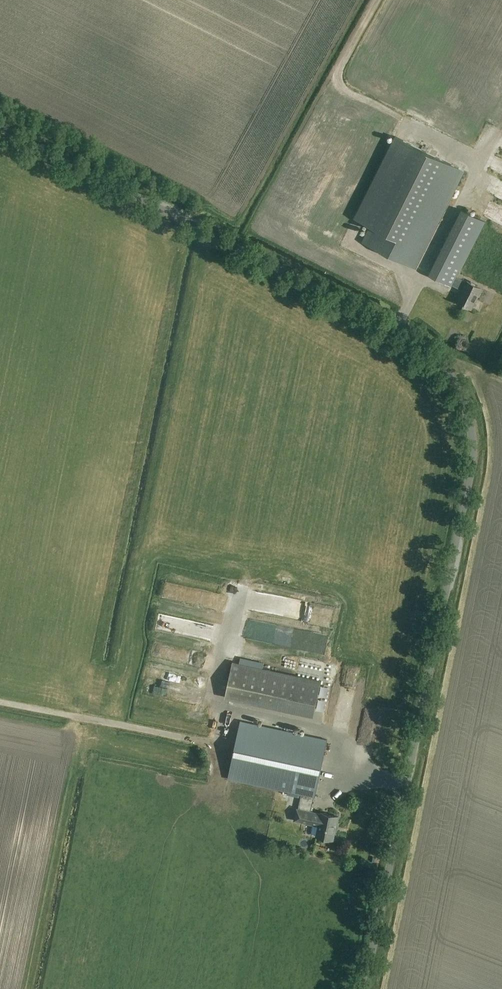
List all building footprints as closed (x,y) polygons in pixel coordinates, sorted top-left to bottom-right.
[(468,171),(440,156),(439,156),(400,136),(358,217),(374,225),(365,242),(398,258),(418,269),(419,267),(435,235),(451,204),(451,203),(468,171)] [(306,158),(309,152),(303,149),(300,156),(306,158)] [(285,190),(301,176),(296,170),(290,175),(288,173),(278,183),(285,190)] [(336,232),(337,250),(362,250),(362,226),(347,226),(347,232),(336,232)] [(457,277),(453,284),(464,289),(457,302),(471,309),(482,287),(468,280),(467,282),(457,277)] [(439,297),(441,292),(432,288),(430,292),(439,297)] [(314,717),(321,681),(232,662),(225,698),(314,717)] [(153,685),(194,695),(196,686),(156,676),(153,685)] [(228,778),(274,789),(301,794),(314,797),(316,797),(329,740),(241,720),(242,713),(148,693),(133,760),(228,781),(228,778)] [(311,811),(314,797),(301,794),(295,821),(318,826),(315,836),(334,840),(339,816),(320,812),(320,813),(311,811)]
